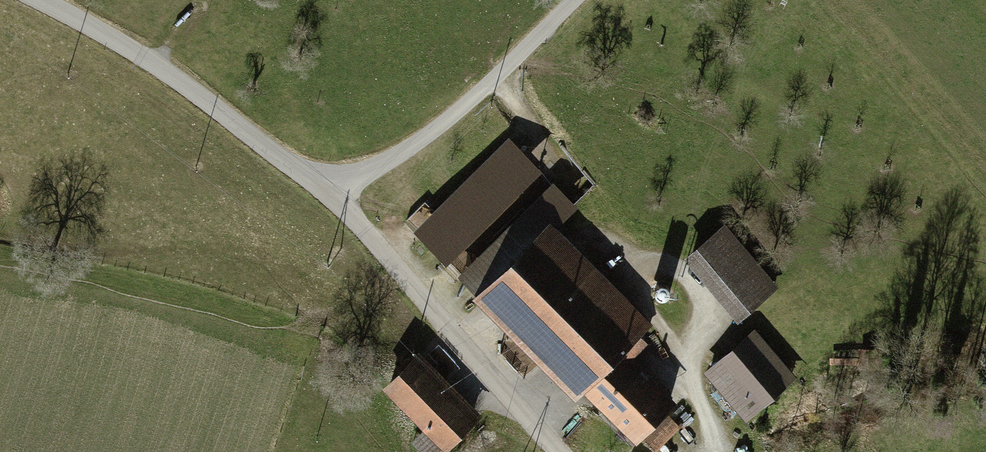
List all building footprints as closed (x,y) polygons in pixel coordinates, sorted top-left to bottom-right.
[(538,171),(507,140),(416,229),(447,261),(538,171)] [(481,296),(489,288),(488,288),(540,236),(541,237),(573,206),(552,184),(460,274),(481,296)] [(725,228),(694,254),(743,311),(773,286),(725,228)] [(541,237),(540,236),(488,288),(489,288),(636,435),(669,403),(626,360),(645,341),(541,237)] [(709,371),(733,400),(747,388),(760,403),(791,376),(755,333),(709,371)] [(415,362),(389,387),(429,427),(413,442),(423,451),(437,451),(471,419),(415,362)] [(760,403),(747,388),(733,400),(746,415),(760,403)] [(655,447),(682,423),(672,412),(645,437),(655,447)]
